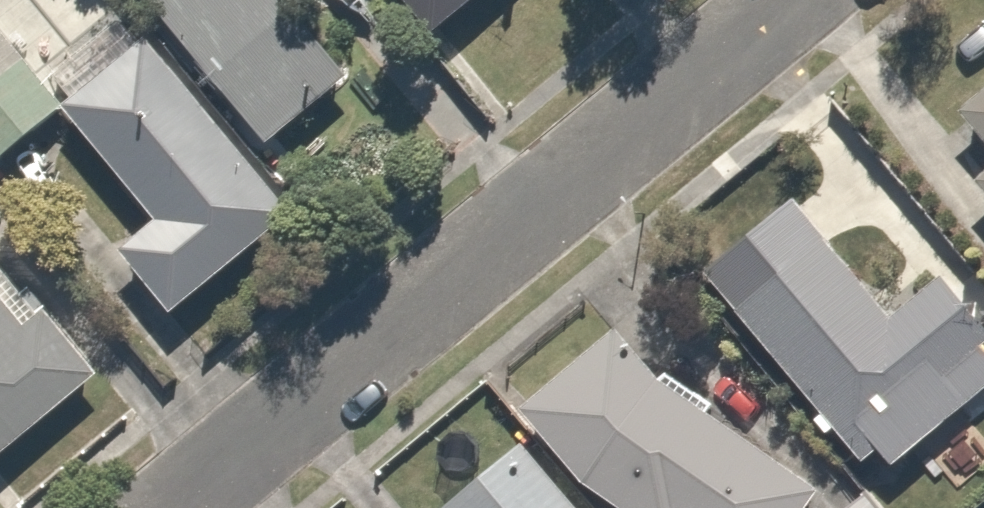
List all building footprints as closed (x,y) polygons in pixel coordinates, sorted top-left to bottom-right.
[(257,133),(336,64),(280,0),(142,0),(257,133)] [(429,36),(442,24),(468,0),(396,0),(429,36)] [(45,73),(70,103),(59,112),(150,220),(111,254),(158,310),(283,205),(144,40),(138,46),(113,16),(45,73)] [(57,109),(0,42),(0,157),(57,109)] [(953,111),(983,149),(983,85),(953,111)] [(708,275),(860,464),(983,365),(983,348),(932,283),(887,318),(796,205),(708,275)] [(94,371),(46,313),(27,329),(0,297),(0,448),(94,371)] [(517,409),(570,479),(618,507),(801,507),(813,492),(651,382),(616,335),(517,409)] [(515,441),(439,507),(564,507),(515,441)] [(848,507),(893,507),(872,486),(848,507)]
